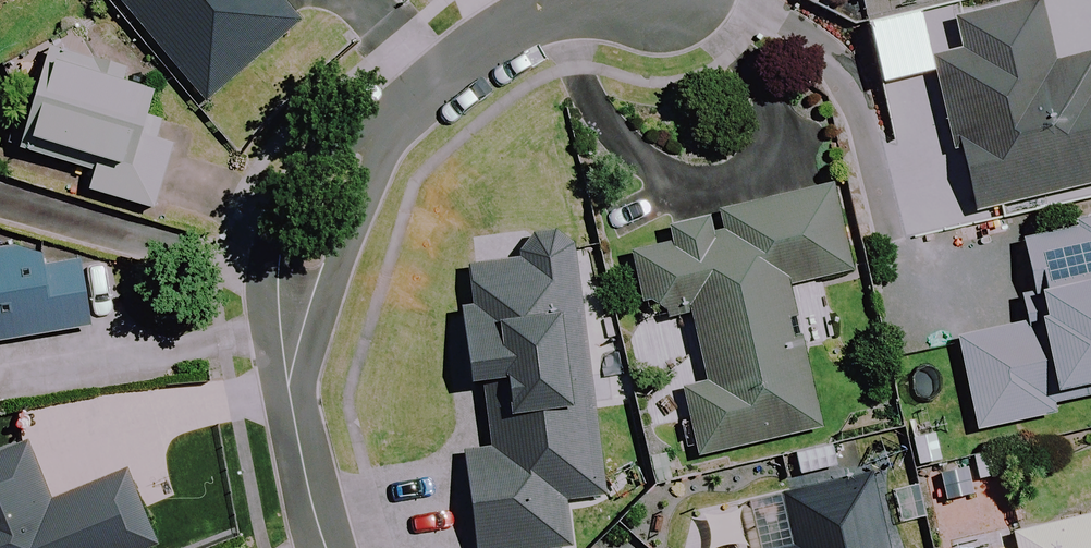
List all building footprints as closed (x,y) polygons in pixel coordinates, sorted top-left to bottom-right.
[(207,101),(294,29),(270,0),(123,0),(207,101)] [(1039,3),(959,21),(966,53),(933,61),(969,217),(1090,188),(1090,58),(1054,67),(1039,3)] [(86,192),(153,211),(172,146),(140,137),(155,83),(46,53),(22,140),(94,160),(86,192)] [(626,250),(642,310),(657,306),(660,318),(689,310),(709,385),(680,393),(698,460),(819,428),(782,290),(847,273),(827,197),(626,250)] [(1018,241),(1037,321),(952,341),(973,433),(1052,414),(1050,405),(1090,395),(1090,224),(1018,241)] [(463,454),(475,547),(550,547),(568,546),(562,502),(599,497),(564,232),(470,245),(473,268),(458,269),(465,324),(473,385),(482,452),(463,454)] [(89,334),(80,264),(48,265),(48,252),(0,246),(0,348),(89,334)] [(23,444),(0,454),(0,547),(153,547),(154,547),(124,474),(48,505),(23,444)] [(865,477),(781,497),(793,547),(881,547),(865,477)] [(983,540),(985,547),(1090,547),(1090,518),(983,540)]
